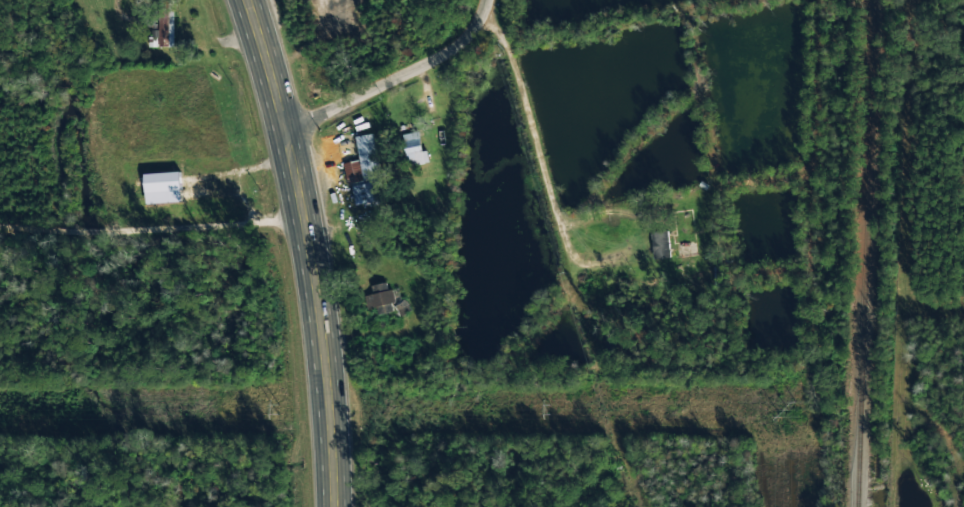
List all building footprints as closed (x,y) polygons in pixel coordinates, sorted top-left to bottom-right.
[(174,45),(173,12),(158,12),(158,34),(148,34),(148,46),(174,45)] [(427,149),(422,149),(417,127),(402,130),(408,165),(429,161),(427,149)] [(354,203),(376,200),(373,180),(380,179),(374,132),(355,135),(359,159),(343,162),(346,182),(351,181),(354,203)] [(145,202),(181,200),(180,170),(144,172),(145,202)] [(668,229),(651,229),(652,257),(669,256),(668,229)] [(380,315),(406,309),(403,297),(397,298),(394,288),(387,290),(386,285),(373,288),(380,315)]
